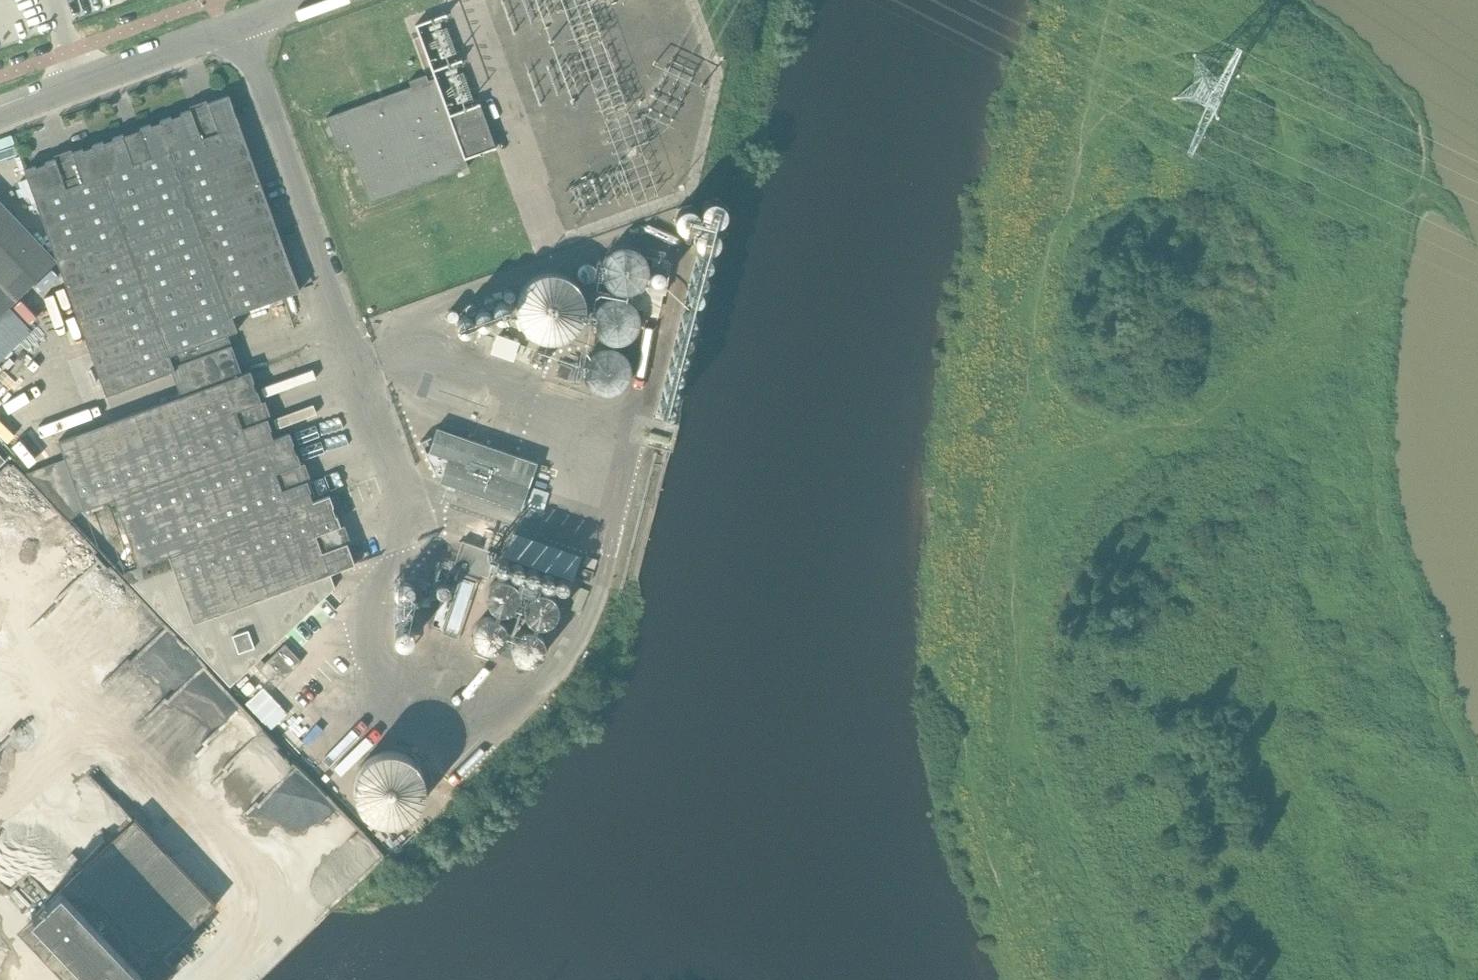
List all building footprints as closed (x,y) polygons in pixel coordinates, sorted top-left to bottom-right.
[(493,148),(496,147),(447,12),(415,24),(434,77),(428,79),(426,74),(408,80),(410,86),(326,117),(337,147),(348,143),(370,202),(468,166),(465,158),(493,148)] [(229,95),(161,120),(232,315),(300,290),(229,95)] [(161,120),(93,144),(24,169),(57,261),(106,395),(208,357),(203,342),(237,330),(232,315),(161,120)] [(704,213),(705,216),(706,218),(708,220),(711,221),(713,221),(716,222),(718,221),(721,220),(723,219),(725,217),(726,215),(727,213),(728,210),(728,208),(727,205),(726,203),(724,201),(722,199),(720,198),(718,197),(715,197),(712,197),(710,198),(708,199),(706,201),(704,203),(703,206),(703,208),(703,211),(704,213)] [(8,307),(15,300),(39,277),(57,261),(0,201),(0,315),(8,307)] [(702,218),(702,216),(701,213),(700,211),(699,209),(697,207),(695,206),(693,205),(691,204),(688,204),(686,204),(684,205),(682,207),(680,208),(678,210),(677,213),(677,215),(677,217),(677,220),(678,222),(679,224),(681,226),(683,227),(685,228),(688,229),(690,229),(692,229),(695,228),(697,226),(699,225),(700,223),(701,221),(702,218)] [(699,243),(701,245),(703,246),(705,247),(708,248),(711,248),(713,247),(716,246),(718,244),(720,242),(721,240),(721,237),(722,234),(721,232),(720,229),(718,227),(716,225),(714,224),(711,223),(709,223),(706,223),(704,224),(701,226),(699,228),(698,230),(697,232),(697,235),(697,238),(698,240),(699,243)] [(572,342),(590,319),(618,341),(599,348),(595,352),(590,377),(609,392),(621,388),(634,372),(634,368),(625,341),(643,334),(651,290),(648,282),(654,275),(655,266),(649,247),(630,243),(613,249),(593,275),(555,268),(531,277),(521,289),(517,308),(522,322),(551,345),(549,359),(557,366),(570,349),(572,342)] [(496,310),(496,312),(496,314),(497,316),(498,317),(499,319),(501,320),(502,320),(504,321),(506,321),(508,320),(509,320),(511,318),(512,317),(513,316),(514,314),(514,312),(514,310),(513,308),(513,307),(511,305),(510,304),(508,303),(507,303),(505,303),(503,303),(501,303),(500,304),(498,306),(497,307),(496,309),(496,310)] [(495,320),(495,318),(495,316),(494,315),(494,313),(492,312),(491,311),(489,310),(488,310),(486,310),(484,310),(482,311),(481,312),(480,313),(479,314),(478,316),(477,318),(477,319),(478,321),(478,323),(479,324),(480,326),(482,327),(483,327),(485,328),(487,328),(489,327),(490,327),(492,326),(493,325),(494,323),(495,322),(495,320)] [(475,327),(476,325),(475,323),(475,321),(474,320),(472,318),(471,317),(469,317),(467,316),(465,316),(463,317),(462,318),(460,319),(459,320),(458,322),(458,324),(458,326),(458,328),(459,329),(460,331),(461,332),(463,333),(464,334),(466,334),(468,334),(470,334),(471,333),(473,332),(474,330),(475,328),(475,327)] [(514,360),(521,341),(499,334),(492,353),(514,360)] [(573,368),(560,362),(554,376),(568,381),(573,368)] [(181,396),(58,440),(65,459),(84,510),(113,499),(139,568),(169,557),(168,554),(314,500),(290,433),(275,438),(250,371),(244,373),(242,373),(240,374),(181,396)] [(665,409),(686,407),(684,381),(663,382),(665,409)] [(423,440),(420,441),(422,445),(424,449),(437,475),(438,475),(441,476),(439,481),(520,509),(529,485),(537,462),(518,456),(437,427),(435,434),(431,436),(429,437),(423,440)] [(330,573),(355,564),(329,495),(314,500),(168,554),(169,557),(173,569),(132,585),(230,687),(335,587),(330,573)] [(513,532),(504,555),(572,579),(581,555),(513,532)] [(462,541),(454,565),(488,577),(496,553),(497,552),(462,540),(462,541)] [(583,568),(579,578),(590,582),(593,571),(583,568)] [(366,766),(364,769),(362,771),(360,774),(359,776),(357,779),(356,782),(356,785),(355,788),(355,792),(355,795),(355,798),(356,801),(357,804),(358,807),(359,810),(361,812),(363,815),(365,817),(367,820),(370,821),(372,823),(375,825),(378,826),(381,827),(384,828),(387,828),(390,829),(393,828),(396,828),(399,828),(402,827),(405,826),(408,824),(411,823),(413,821),(416,819),(418,816),(420,814),(422,811),(423,809),(425,806),(426,803),(426,800),(427,797),(427,793),(427,790),(427,787),(426,784),(425,781),(424,778),(423,775),(421,773),(419,770),(417,768),(415,766),(412,764),(410,762),(407,760),(404,759),(401,758),(398,757),(395,757),(392,757),(389,757),(386,757),(383,758),(380,758),(377,760),(374,761),(371,763),(369,764),(366,766)] [(91,979),(170,979),(177,974),(161,957),(218,903),(137,817),(31,916),(91,979)]
